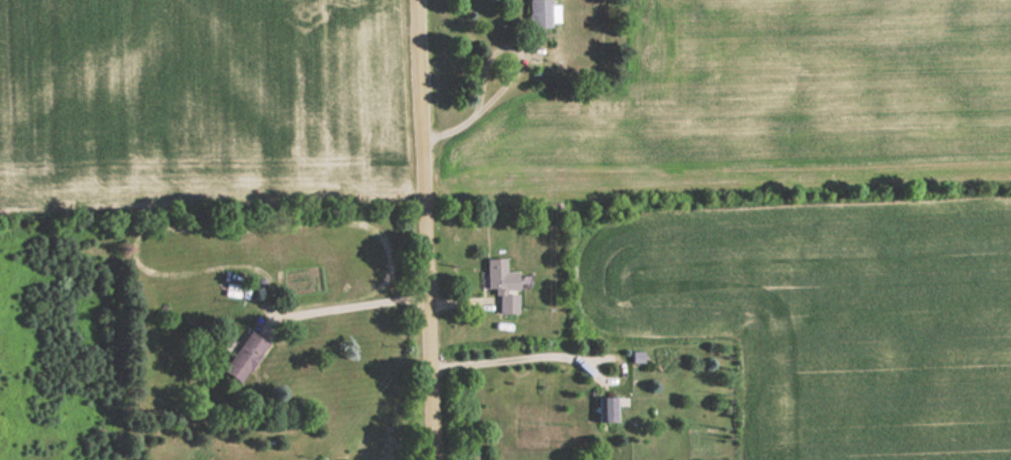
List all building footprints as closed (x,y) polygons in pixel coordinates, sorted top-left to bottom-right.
[(550,3),(550,0),(529,0),(529,25),(558,25),(558,3),(550,3)] [(498,320),(517,320),(517,291),(517,271),(505,271),(505,258),(486,258),(486,271),(480,271),(480,288),(498,288),(498,320)] [(239,382),(268,344),(249,330),(221,369),(239,382)] [(599,422),(617,422),(617,397),(599,397),(599,422)]
